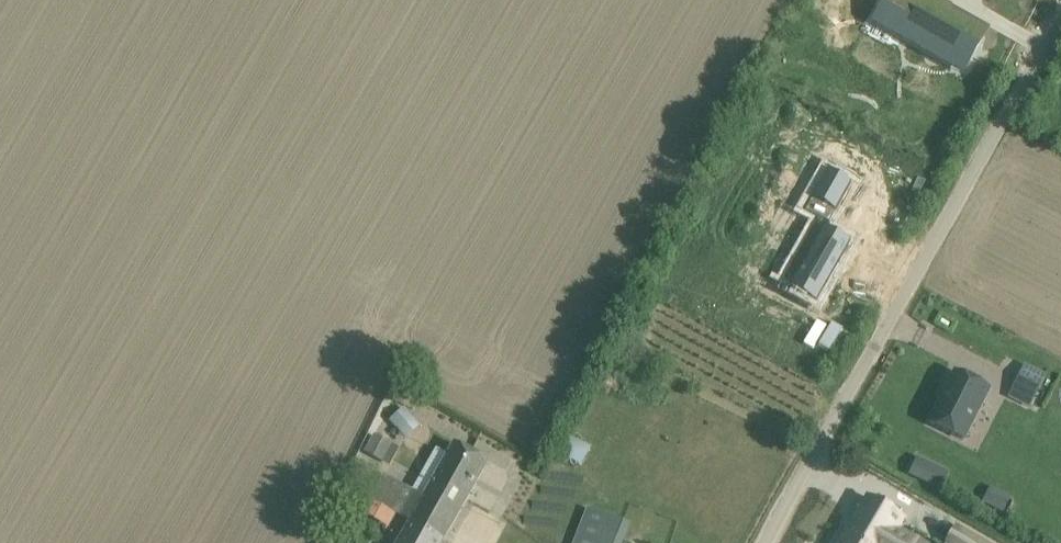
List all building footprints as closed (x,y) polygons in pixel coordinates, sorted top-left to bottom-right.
[(914,10),(907,24),(969,57),(981,34),(977,32),(982,24),(970,18),(974,10),(955,0),(895,0),(914,10)] [(805,281),(802,286),(803,287),(832,237),(833,238),(839,228),(829,222),(828,223),(811,214),(838,168),(815,155),(792,195),(806,203),(783,241),(791,246),(780,266),(805,281)] [(1024,364),(1011,390),(1033,400),(1045,374),(1024,364)] [(955,372),(929,423),(963,440),(989,389),(955,372)] [(391,418),(404,437),(421,425),(408,406),(391,418)] [(373,433),(365,452),(392,464),(401,445),(373,433)] [(410,522),(442,540),(486,462),(454,443),(424,497),(384,475),(371,498),(410,520),(410,522)] [(560,454),(556,460),(566,465),(570,459),(560,454)] [(934,464),(925,481),(941,489),(950,472),(934,464)] [(996,488),(988,505),(1003,512),(1011,496),(996,488)] [(840,542),(909,542),(912,538),(896,528),(902,518),(867,497),(840,542)] [(573,542),(622,542),(625,537),(629,525),(586,509),(573,542)] [(442,540),(410,522),(398,542),(441,542),(442,540)] [(945,542),(983,542),(955,527),(945,542)]
